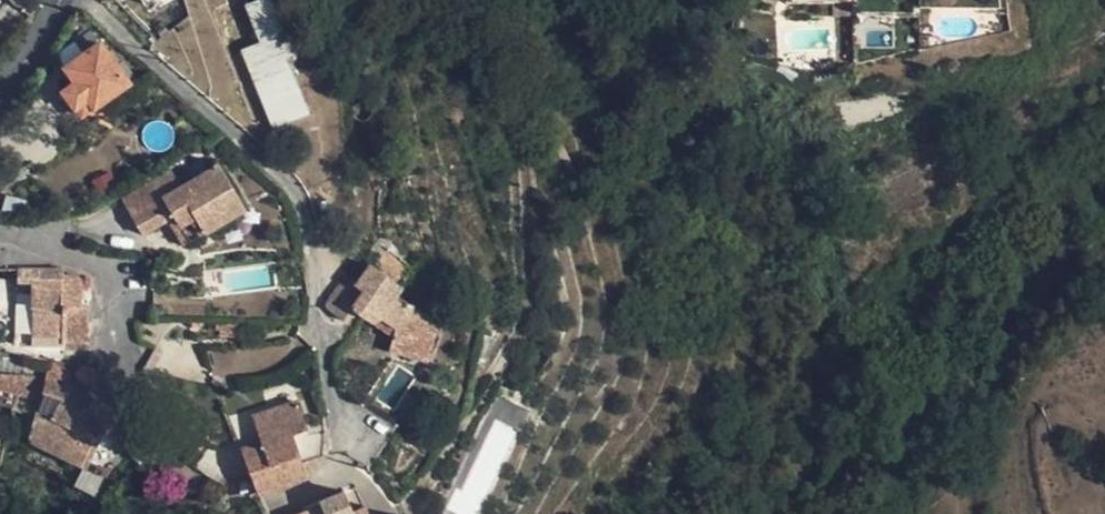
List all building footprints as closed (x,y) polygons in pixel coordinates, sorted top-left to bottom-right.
[(291,57),(268,1),(245,10),(260,45),(241,54),(270,129),(306,115),(284,59),(291,57)] [(131,87),(92,31),(78,43),(85,53),(64,69),(75,85),(64,94),(78,112),(90,103),(96,112),(131,87)] [(181,190),(173,177),(125,202),(144,236),(169,223),(183,248),(243,215),(218,169),(181,190)] [(356,287),(346,281),(328,307),(347,322),(353,314),(394,340),(393,353),(427,363),(439,320),(409,311),(394,298),(414,271),(383,251),(356,287)] [(32,317),(88,319),(87,310),(82,310),(81,287),(80,283),(80,281),(79,280),(76,278),(61,278),(61,271),(17,272),(16,286),(33,286),(32,317)] [(88,319),(32,317),(32,324),(33,324),(88,327),(88,319)] [(33,324),(32,324),(32,338),(63,339),(62,344),(88,344),(88,327),(33,324)] [(105,427),(112,415),(105,409),(95,402),(69,390),(74,371),(64,364),(53,361),(46,385),(31,380),(0,379),(0,382),(105,427)] [(0,382),(0,404),(39,416),(32,441),(37,447),(85,468),(105,427),(0,382)] [(244,455),(259,496),(307,482),(304,467),(295,436),(306,432),(298,405),(254,420),(262,449),(244,455)] [(517,425),(483,412),(445,510),(455,513),(483,513),(517,425)] [(325,460),(325,425),(306,432),(295,436),(304,467),(325,460)] [(320,506),(324,513),(354,513),(353,512),(346,496),(320,506)] [(320,506),(297,513),(324,513),(320,506)]
